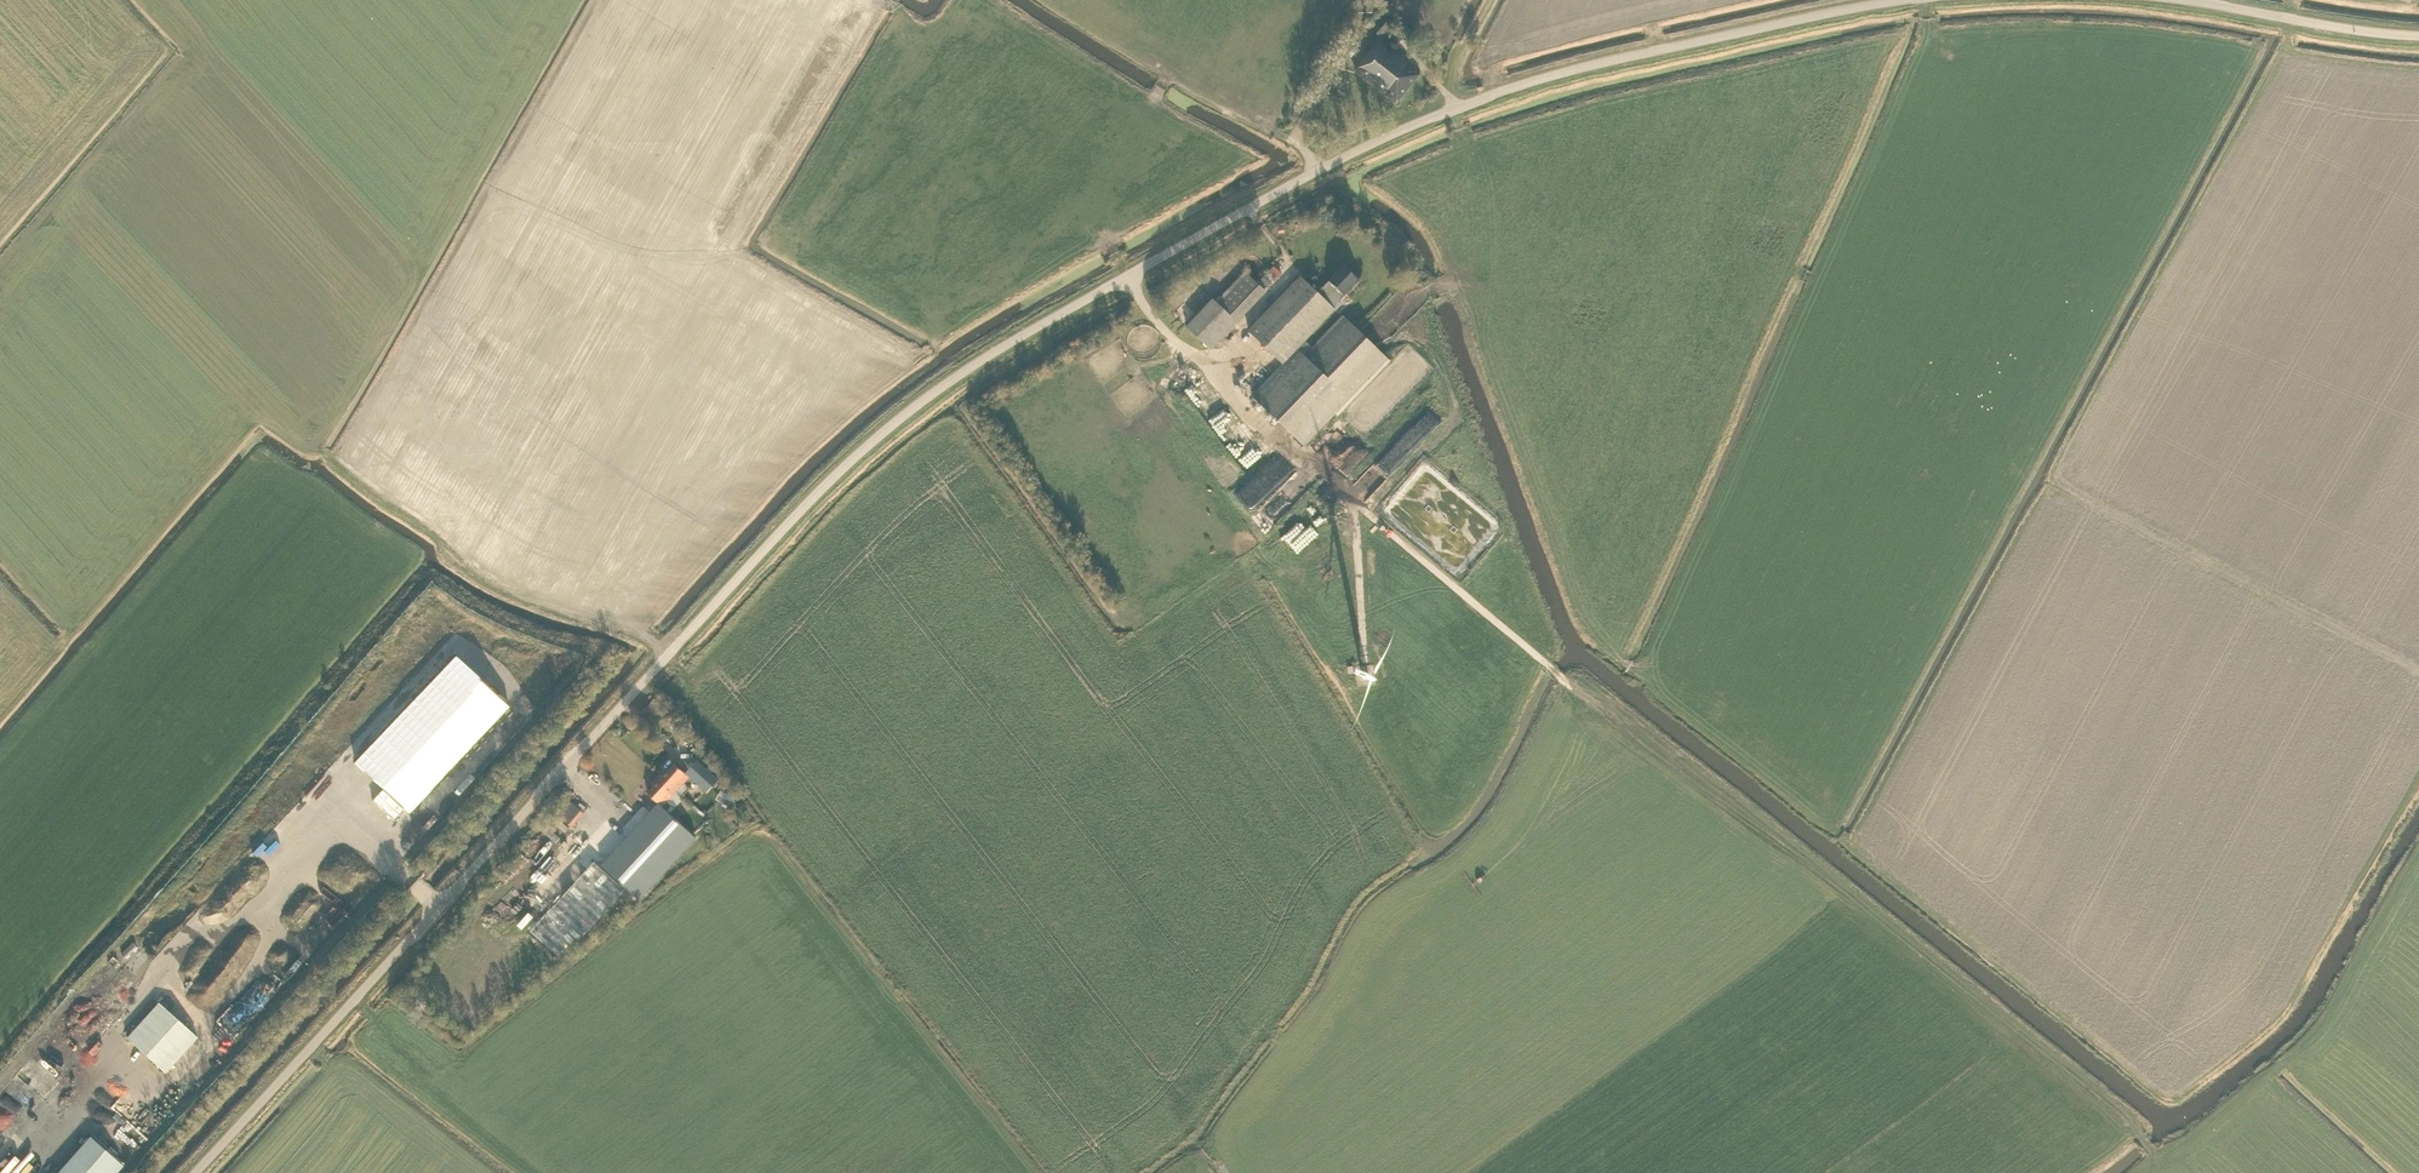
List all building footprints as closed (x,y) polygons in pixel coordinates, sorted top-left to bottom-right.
[(1373,31),(1381,38),(1392,24),(1383,17),(1373,31)] [(1393,31),(1388,37),(1398,45),(1402,40),(1393,31)] [(1355,70),(1396,104),(1420,74),(1379,40),(1355,70)] [(1312,334),(1336,309),(1333,307),(1359,281),(1344,266),(1321,290),(1318,293),(1301,276),(1249,330),(1283,363),(1252,396),(1305,446),(1388,359),(1345,317),(1342,315),(1303,354),(1297,349),(1312,334)] [(1216,302),(1213,300),(1204,309),(1187,327),(1211,350),(1267,293),(1245,271),(1216,302)] [(719,779),(698,760),(686,773),(707,792),(719,779)] [(689,786),(693,781),(675,764),(667,773),(664,770),(659,776),(676,792),(684,782),(689,786)] [(612,842),(595,862),(623,887),(640,902),(657,883),(682,856),(667,843),(683,825),(667,810),(672,806),(667,801),(676,792),(659,776),(654,782),(647,776),(638,785),(662,806),(646,824),(644,822),(619,849),(612,842)] [(727,803),(731,796),(722,791),(719,799),(727,803)] [(560,957),(623,887),(595,862),(594,861),(531,931),(560,957)] [(537,954),(541,949),(534,942),(521,955),(538,971),(546,963),(537,954)] [(113,963),(97,980),(107,989),(123,971),(113,963)] [(0,1092),(0,1149),(109,1027),(81,1002),(15,1075),(0,1092)] [(166,1073),(197,1038),(159,1004),(128,1038),(166,1073)] [(122,1166),(92,1139),(62,1172),(115,1172),(122,1166)]
